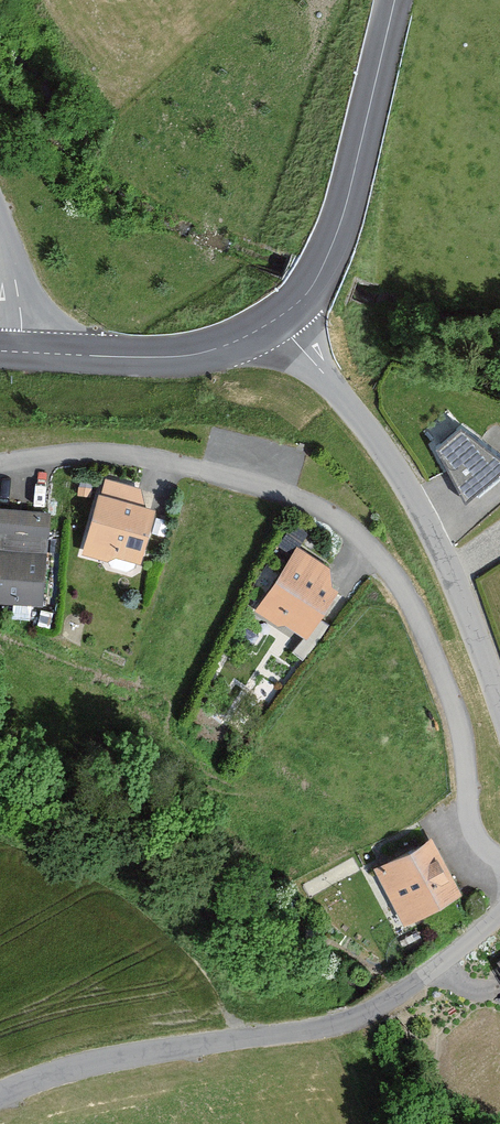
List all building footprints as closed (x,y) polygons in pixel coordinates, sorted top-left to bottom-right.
[(432,440),(459,423),(449,407),(422,423),(432,440)] [(434,451),(464,508),(499,477),(499,460),(460,428),(434,451)] [(143,485),(103,474),(83,551),(111,559),(113,551),(137,558),(151,505),(138,501),(143,485)] [(0,504),(0,532),(0,534),(0,601),(45,605),(55,509),(0,504)] [(328,561),(295,542),(255,609),(307,640),(338,590),(328,561)] [(429,831),(371,861),(402,919),(460,889),(429,831)]
